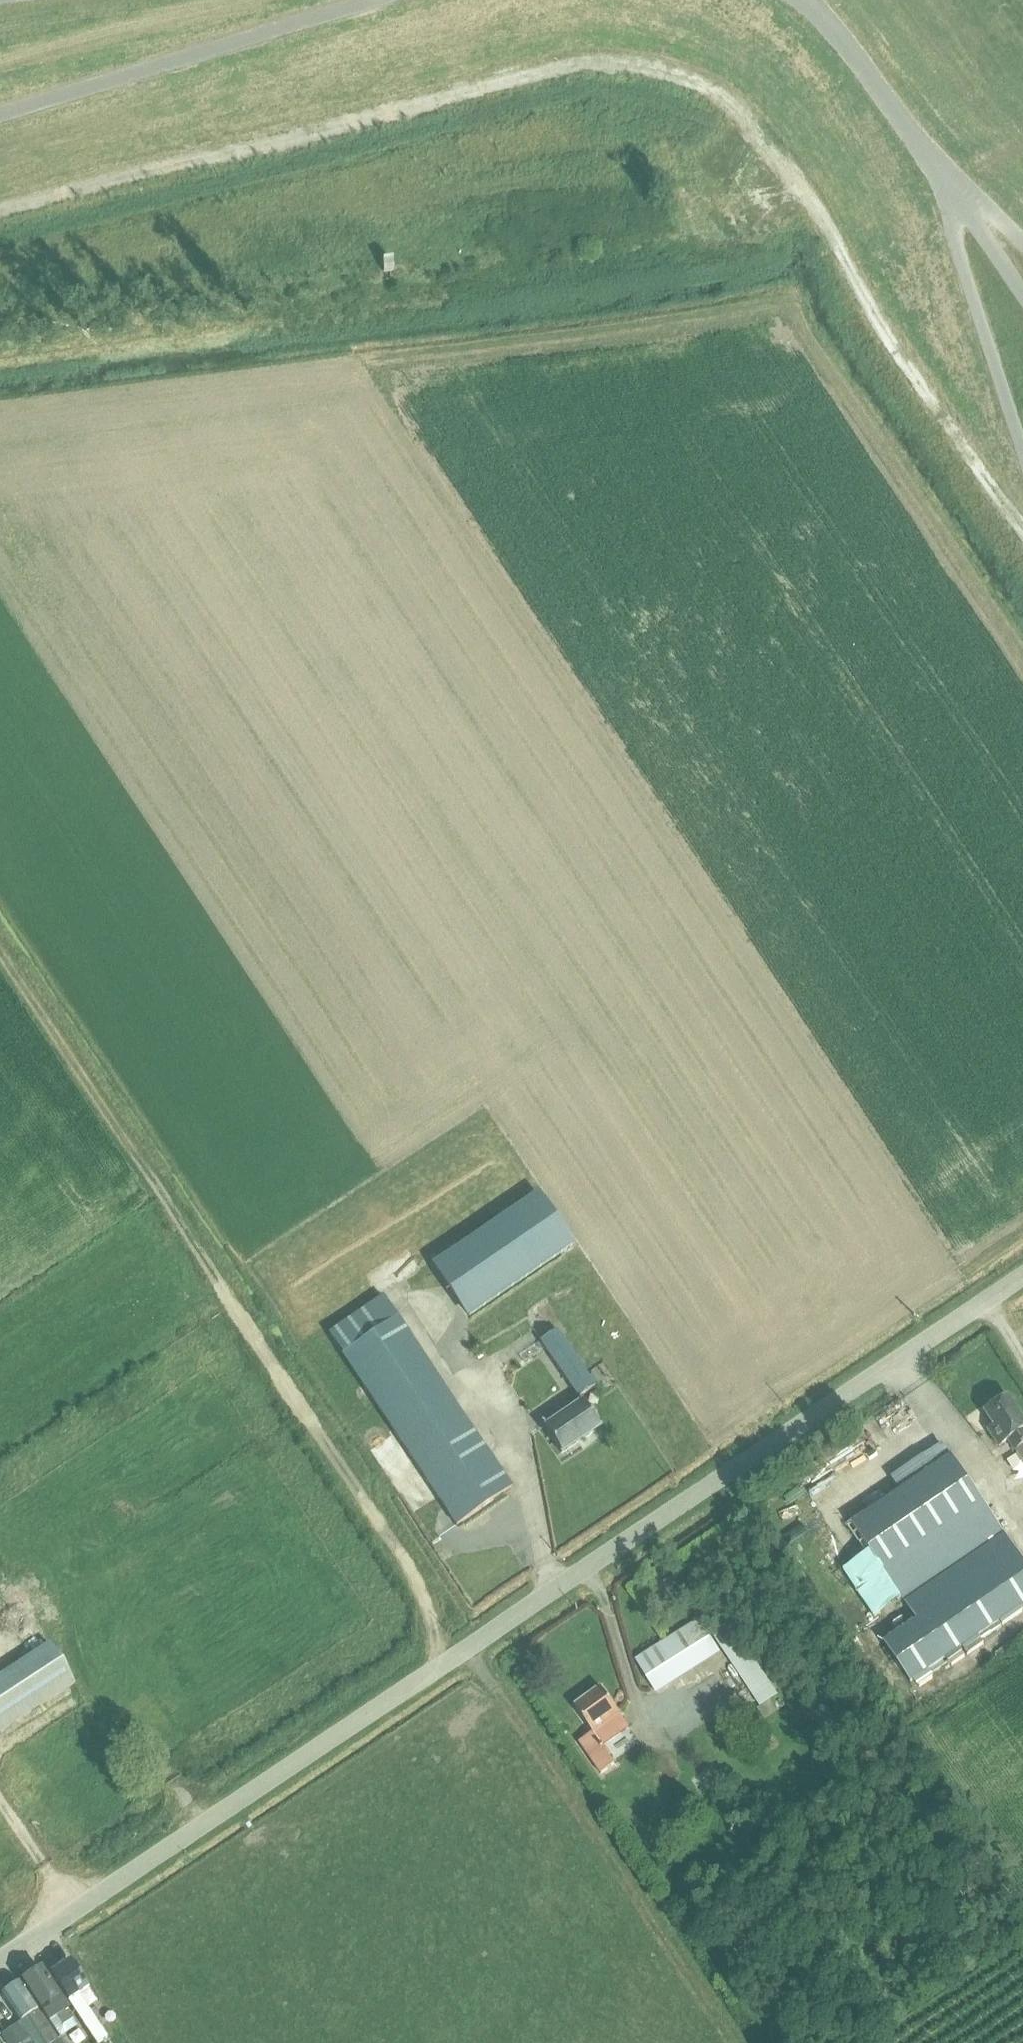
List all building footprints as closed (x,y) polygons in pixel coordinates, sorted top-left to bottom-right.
[(392,258),(381,260),(383,270),(393,269),(392,258)] [(538,1192),(431,1264),(467,1318),(574,1245),(538,1192)] [(381,1297),(327,1333),(457,1525),(512,1488),(381,1297)] [(556,1330),(539,1342),(578,1398),(599,1384),(592,1374),(589,1377),(556,1330)] [(986,1414),(995,1428),(989,1432),(1000,1448),(1008,1443),(1015,1453),(1015,1452),(1022,1464),(1022,1419),(1009,1398),(1007,1399),(1005,1396),(993,1404),(996,1407),(986,1414)] [(581,1400),(543,1427),(561,1454),(600,1428),(581,1400)] [(852,1526),(917,1620),(884,1643),(912,1684),(1022,1607),(1022,1560),(952,1457),(873,1511),(852,1526)] [(698,1620),(636,1659),(656,1690),(718,1650),(698,1620)] [(730,1624),(713,1635),(760,1706),(777,1694),(730,1624)] [(0,1675),(0,1734),(75,1686),(49,1644),(0,1675)] [(601,1689),(575,1707),(593,1733),(580,1743),(601,1774),(615,1764),(604,1747),(630,1729),(601,1689)] [(772,1699),(758,1708),(765,1719),(779,1710),(772,1699)] [(50,1975),(95,2042),(98,2042),(108,2037),(83,2001),(79,1996),(88,1989),(70,1962),(50,1975)] [(41,1968),(20,1981),(56,2032),(61,2039),(79,2026),(68,2010),(69,2010),(41,1968)] [(1,1993),(19,2022),(33,2042),(62,2042),(59,2038),(58,2039),(38,2010),(18,1982),(1,1993)] [(1,2035),(6,2042),(32,2042),(19,2023),(6,2032),(1,2035)]
